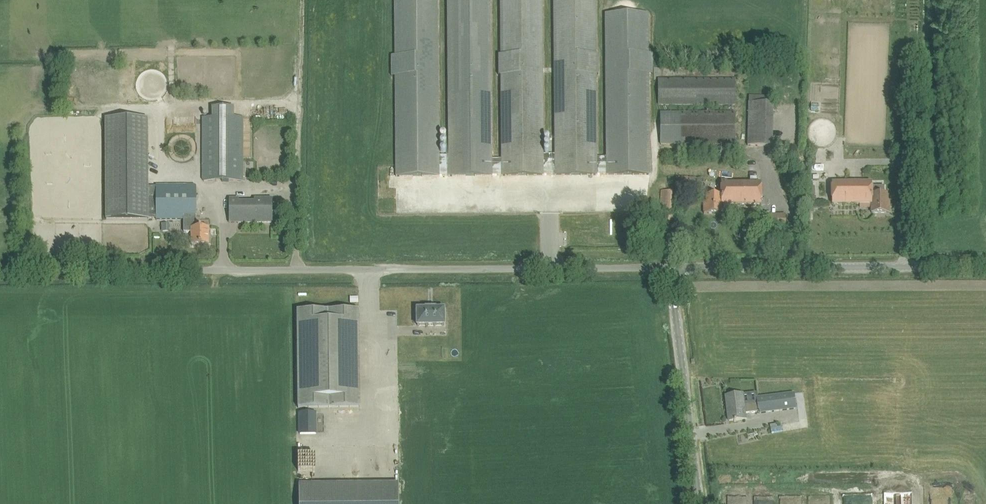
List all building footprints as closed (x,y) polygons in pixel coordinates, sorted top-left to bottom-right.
[(392,56),(392,76),(395,76),(396,176),(492,175),(502,175),(544,175),(544,174),(555,174),(555,175),(597,175),(597,174),(608,174),(650,174),(649,74),(654,74),(653,54),(650,54),(649,14),(606,14),(607,158),(598,158),(597,0),(554,0),(556,155),(544,155),(543,0),(501,0),(502,55),(499,55),(499,76),(502,76),(502,158),(493,158),(491,0),(448,0),(449,156),(440,156),(439,0),(395,0),(396,56),(392,56)] [(131,71),(117,72),(117,81),(121,81),(121,88),(132,87),(131,71)] [(736,77),(658,78),(658,104),(735,104),(736,77)] [(748,145),(775,145),(775,95),(749,94),(748,145)] [(243,181),(243,118),(234,118),(234,107),(212,107),(212,118),(202,118),(202,181),(243,181)] [(735,112),(682,112),(660,112),(661,144),(684,143),(735,143),(735,112)] [(148,118),(106,118),(107,219),(131,219),(131,218),(139,218),(139,219),(184,219),(184,231),(191,232),(191,227),(196,227),(196,185),(148,185),(148,118)] [(676,176),(675,190),(701,190),(702,176),(698,176),(698,175),(676,176)] [(706,205),(704,205),(704,213),(722,213),(722,207),(724,207),(724,204),(761,204),(761,182),(727,183),(727,181),(721,181),(721,194),(706,194),(706,205)] [(832,182),(832,194),(832,204),(869,204),(869,207),(871,207),(872,213),(889,213),(889,204),(887,204),(887,194),(872,194),(872,182),(832,182)] [(663,190),(659,226),(659,236),(673,237),(676,191),(663,190)] [(272,199),(254,199),(254,201),(239,201),(239,198),(229,198),(229,223),(272,222),(272,199)] [(786,214),(762,214),(762,228),(786,228),(786,214)] [(196,227),(191,227),(191,232),(191,245),(209,245),(208,227),(196,227)] [(416,308),(416,326),(445,326),(445,308),(436,308),(436,307),(425,307),(425,308),(416,308)] [(360,310),(297,310),(298,408),(361,407),(360,310)] [(736,421),(736,420),(745,419),(744,413),(758,411),(759,413),(796,408),(794,392),(757,397),(757,402),(743,403),(742,394),(736,395),(726,396),(729,421),(734,420),(734,421),(736,421)] [(298,414),(299,434),(318,433),(317,413),(298,414)] [(299,484),(299,503),(399,503),(399,483),(299,484)]
